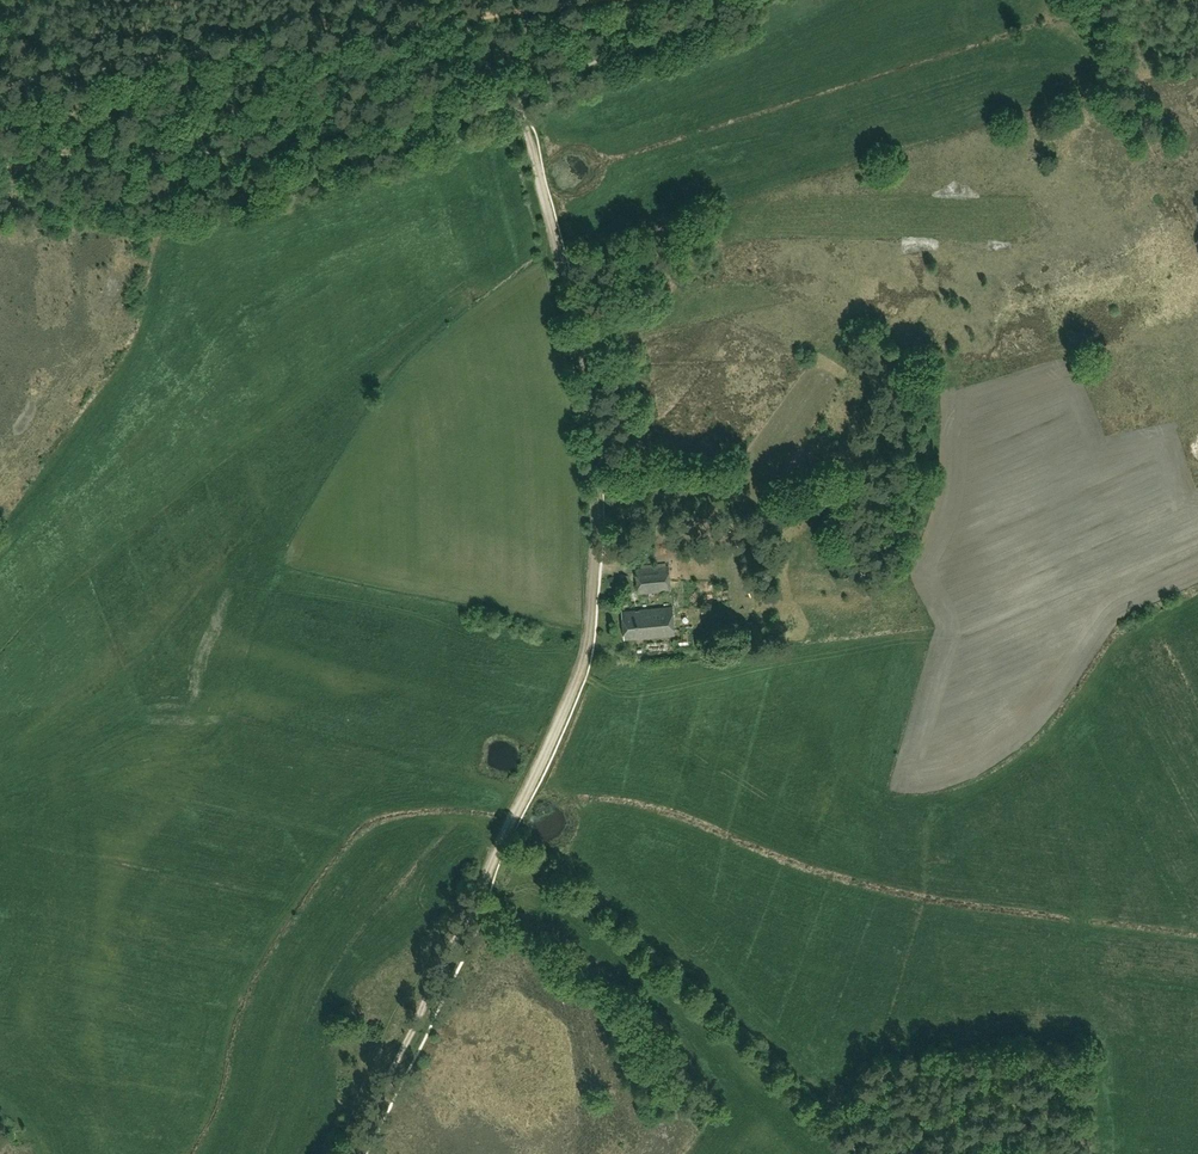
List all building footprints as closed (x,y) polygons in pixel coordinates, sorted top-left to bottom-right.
[(669,566),(666,566),(665,563),(640,566),(640,568),(635,569),(637,594),(671,592),(669,566)] [(675,635),(672,607),(621,612),(624,640),(675,635)] [(742,638),(754,638),(753,624),(742,625),(742,638)]
